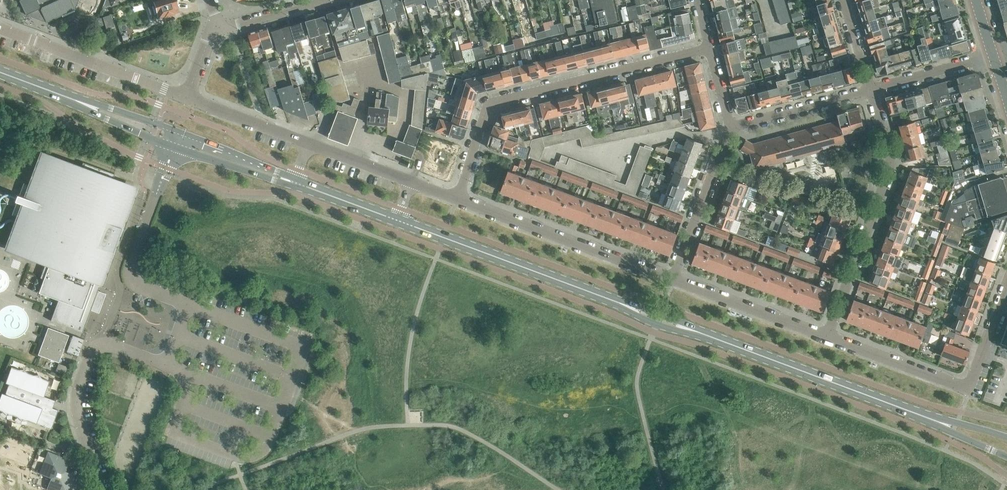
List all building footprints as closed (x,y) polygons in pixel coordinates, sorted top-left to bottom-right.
[(25,14),(27,14),(28,15),(43,21),(45,20),(46,22),(75,9),(74,7),(76,6),(78,0),(19,0),(25,14)] [(102,8),(111,5),(110,0),(105,0),(102,8)] [(175,0),(158,0),(147,4),(149,11),(144,13),(144,14),(126,20),(129,29),(147,23),(146,18),(157,15),(157,17),(158,16),(158,17),(164,15),(164,16),(172,13),(177,11),(176,6),(176,5),(176,4),(176,3),(175,0)] [(370,2),(379,33),(385,31),(384,27),(383,27),(382,23),(381,23),(379,16),(384,14),(379,0),(375,0),(370,2)] [(388,22),(398,19),(392,0),(382,0),(388,22)] [(398,19),(399,22),(403,20),(401,14),(406,13),(402,0),(392,0),(398,19)] [(414,0),(404,0),(406,7),(411,6),(413,13),(418,12),(414,0)] [(418,12),(420,21),(425,20),(423,15),(426,15),(427,10),(425,0),(414,0),(418,12)] [(437,0),(427,0),(429,7),(433,6),(434,9),(439,8),(437,0)] [(439,8),(440,12),(444,10),(442,3),(448,2),(447,0),(437,0),(439,8)] [(517,10),(522,8),(519,0),(513,0),(517,10)] [(580,9),(589,7),(588,0),(578,0),(580,9)] [(595,22),(599,22),(599,26),(617,22),(612,0),(590,0),(595,22)] [(651,3),(652,7),(669,3),(671,8),(686,4),(685,0),(661,0),(651,3)] [(710,1),(713,11),(727,8),(735,6),(733,0),(714,0),(710,1)] [(817,4),(819,10),(814,12),(815,17),(820,15),(834,11),(830,0),(817,4)] [(859,12),(873,8),(872,3),(880,1),(880,0),(862,0),(856,2),(859,12)] [(925,3),(926,8),(938,4),(940,9),(955,5),(955,3),(956,3),(955,0),(936,0),(925,3)] [(1001,11),(1006,10),(1006,0),(1000,0),(998,1),(998,2),(997,2),(999,6),(1000,6),(1001,11)] [(898,1),(892,2),(895,13),(901,11),(900,8),(898,1)] [(361,4),(365,20),(371,18),(373,26),(374,28),(368,30),(370,36),(379,33),(370,2),(361,4)] [(560,10),(558,2),(551,4),(553,12),(560,10)] [(368,30),(365,20),(361,4),(351,7),(356,28),(362,26),(363,32),(358,33),(360,41),(366,39),(370,38),(370,36),(368,30)] [(642,19),(650,17),(649,12),(646,13),(644,4),(636,6),(637,9),(638,14),(639,19),(642,18),(642,19)] [(775,8),(776,13),(787,10),(785,4),(775,8)] [(956,4),(955,5),(940,9),(941,11),(930,14),(933,21),(958,13),(957,10),(958,10),(956,4)] [(622,7),(622,9),(621,9),(623,21),(629,20),(626,6),(622,7)] [(351,7),(328,14),(334,34),(337,43),(338,47),(345,45),(350,44),(356,42),(360,41),(358,33),(356,28),(351,7)] [(859,12),(862,22),(876,18),(874,12),(879,11),(878,7),(873,8),(859,12)] [(715,22),(729,18),(727,8),(713,11),(715,22)] [(778,19),(779,19),(789,15),(787,10),(776,13),(778,19)] [(758,11),(753,12),(752,13),(754,21),(760,20),(758,11)] [(791,14),(793,22),(803,19),(801,11),(791,14)] [(834,11),(820,15),(823,25),(837,21),(834,11)] [(668,17),(670,26),(676,25),(690,22),(688,13),(689,13),(689,12),(673,15),(673,16),(668,17)] [(110,15),(103,17),(106,28),(113,26),(110,15)] [(329,31),(324,15),(315,18),(323,45),(324,47),(328,46),(324,33),(329,31)] [(789,15),(779,19),(780,24),(791,21),(789,15)] [(318,46),(323,45),(315,18),(314,18),(314,17),(312,16),(309,17),(308,18),(309,20),(306,21),(311,37),(315,36),(318,46)] [(729,18),(715,22),(718,32),(732,29),(731,24),(737,22),(736,17),(729,18)] [(862,22),(866,33),(879,29),(877,22),(882,21),(881,17),(876,18),(862,22)] [(960,22),(960,21),(959,17),(943,22),(946,32),(962,28),(962,27),(963,25),(962,22),(960,22)] [(649,49),(645,34),(642,35),(639,21),(633,22),(640,51),(645,50),(645,52),(650,50),(649,49)] [(812,40),(816,39),(826,36),(840,31),(837,21),(823,25),(817,27),(819,33),(813,35),(813,36),(811,36),(812,40)] [(291,26),(298,50),(299,55),(304,53),(300,40),(308,38),(303,22),(291,26)] [(554,25),(556,34),(566,31),(563,22),(554,25)] [(628,39),(632,55),(636,54),(635,53),(640,51),(633,22),(629,23),(632,38),(628,39)] [(692,32),(691,22),(690,22),(676,25),(670,26),(672,36),(660,39),(662,47),(684,41),(682,34),(692,32)] [(764,32),(761,22),(753,24),(756,34),(758,34),(764,32)] [(550,29),(543,31),(545,37),(556,34),(554,25),(550,26),(550,29)] [(615,26),(622,56),(627,55),(627,56),(632,55),(628,39),(623,40),(621,30),(623,30),(621,25),(615,26)] [(925,39),(929,37),(926,25),(921,26),(921,27),(925,39)] [(293,52),(298,50),(291,26),(281,28),(289,57),(290,57),(294,56),(293,52)] [(576,33),(574,26),(567,28),(568,35),(576,33)] [(610,43),(614,59),(618,58),(618,57),(622,56),(615,26),(609,28),(610,34),(612,33),(614,42),(610,43)] [(267,27),(258,30),(264,49),(273,46),(272,42),(267,27)] [(741,27),(732,29),(718,32),(721,43),(735,40),(733,33),(742,31),(741,27)] [(917,45),(921,62),(923,61),(923,62),(928,61),(928,60),(931,59),(928,49),(925,39),(921,27),(917,28),(922,43),(917,45)] [(284,54),(287,64),(291,63),(290,57),(289,57),(281,28),(272,31),(278,52),(283,50),(284,54)] [(962,28),(946,32),(949,43),(965,38),(964,33),(965,32),(964,29),(962,29),(962,28)] [(879,29),(866,33),(865,33),(869,43),(883,39),(879,29)] [(248,33),(252,48),(258,46),(260,54),(265,52),(264,49),(258,30),(248,33)] [(599,40),(605,60),(609,59),(610,60),(614,59),(610,43),(605,44),(601,30),(597,31),(599,40)] [(649,49),(657,47),(658,47),(654,30),(645,33),(645,34),(649,49)] [(545,37),(543,31),(535,33),(537,39),(545,37)] [(826,36),(829,46),(843,42),(840,31),(826,36)] [(377,35),(378,42),(391,38),(389,32),(377,35)] [(481,35),(484,47),(492,45),(489,33),(481,35)] [(580,35),(587,65),(592,63),(592,65),(596,64),(592,48),(588,49),(587,45),(589,45),(588,41),(586,42),(584,34),(580,35)] [(458,36),(461,50),(464,62),(475,60),(474,53),(471,41),(463,43),(461,35),(458,36)] [(525,46),(535,44),(532,35),(522,38),(525,46)] [(575,52),(578,68),(583,67),(582,66),(587,65),(580,35),(575,36),(578,51),(575,52)] [(796,40),(795,35),(788,37),(791,49),(798,47),(798,45),(796,40)] [(785,50),(791,49),(788,37),(782,38),(785,50)] [(804,43),(809,42),(808,37),(796,40),(798,45),(804,43)] [(928,49),(934,48),(931,37),(929,37),(925,39),(928,49)] [(378,42),(380,47),(392,44),(391,38),(378,42)] [(743,38),(735,40),(721,43),(724,54),(737,50),(736,45),(745,43),(743,38)] [(778,52),(785,50),(782,38),(775,40),(778,52)] [(894,38),(890,39),(869,46),(872,54),(887,50),(885,45),(895,42),(894,38)] [(592,48),(596,64),(600,63),(600,61),(605,60),(599,40),(595,41),(596,47),(592,48)] [(769,41),(769,42),(772,53),(778,52),(775,40),(769,41)] [(938,58),(953,54),(970,49),(967,40),(950,45),(948,45),(947,44),(934,48),(928,49),(931,59),(938,57),(938,58)] [(559,56),(554,57),(558,73),(563,72),(562,71),(567,70),(568,69),(564,55),(563,55),(560,41),(555,42),(559,56)] [(920,63),(920,62),(913,41),(909,43),(911,49),(906,50),(911,65),(920,63)] [(356,42),(350,44),(354,58),(360,57),(357,47),(356,42)] [(766,55),(772,53),(769,42),(763,44),(766,55)] [(846,53),(843,42),(829,46),(833,57),(846,53)] [(504,52),(501,43),(493,45),(496,54),(504,52)] [(349,60),(354,58),(350,44),(345,45),(349,60)] [(368,44),(362,45),(365,55),(370,54),(368,44)] [(392,44),(380,47),(381,53),(394,50),(392,44)] [(558,73),(554,57),(550,58),(546,44),(542,45),(543,48),(544,54),(549,74),(554,73),(554,74),(558,73)] [(812,53),(810,44),(805,46),(800,47),(802,56),(812,53)] [(345,45),(338,47),(343,61),(349,60),(345,45)] [(365,55),(362,45),(357,47),(360,57),(365,55)] [(566,54),(564,55),(568,69),(574,68),(574,69),(578,68),(575,52),(570,53),(568,45),(564,46),(566,54)] [(896,46),(902,67),(911,65),(906,50),(903,51),(901,45),(896,46)] [(902,67),(896,46),(893,47),(894,54),(890,55),(892,61),(891,61),(894,69),(902,67)] [(540,78),(537,61),(532,63),(528,48),(524,49),(531,79),(536,77),(537,79),(540,78)] [(531,79),(524,49),(520,50),(523,65),(519,66),(523,82),(527,81),(527,80),(531,79)] [(727,65),(740,61),(745,60),(742,49),(737,50),(724,54),(727,65)] [(325,52),(327,59),(337,56),(334,50),(325,52)] [(381,53),(383,59),(395,56),(394,50),(381,53)] [(455,65),(464,62),(461,50),(453,52),(455,60),(453,61),(455,65)] [(885,56),(888,55),(887,50),(872,54),(875,61),(874,61),(876,67),(884,65),(883,64),(885,63),(884,59),(886,58),(885,56)] [(474,53),(475,60),(486,57),(485,51),(474,53)] [(323,53),(323,54),(316,56),(318,62),(327,59),(325,52),(323,53)] [(506,54),(513,83),(518,82),(519,83),(523,82),(519,66),(514,67),(511,53),(506,54)] [(431,60),(430,59),(429,54),(420,57),(421,63),(431,60)] [(501,70),(505,87),(509,85),(509,84),(513,83),(506,54),(502,55),(504,64),(500,65),(501,70)] [(549,74),(544,54),(540,55),(541,60),(537,61),(540,78),(545,77),(544,75),(549,74)] [(840,70),(844,83),(855,80),(847,54),(829,60),(830,65),(838,62),(843,61),(845,68),(840,70)] [(892,61),(890,55),(888,55),(885,56),(886,58),(884,59),(885,63),(883,64),(884,65),(876,67),(877,72),(880,74),(894,70),(894,69),(891,61),(892,61)] [(340,66),(339,62),(337,56),(327,59),(318,62),(321,72),(340,66)] [(383,59),(384,65),(397,62),(395,56),(383,59)] [(430,59),(431,60),(434,71),(444,68),(441,56),(430,59)] [(771,56),(761,57),(762,67),(772,66),(771,56)] [(488,59),(496,87),(500,86),(501,88),(505,87),(501,70),(496,72),(493,58),(488,59)] [(278,59),(268,62),(270,67),(271,70),(279,68),(278,65),(279,64),(278,59)] [(483,75),(487,91),(491,90),(491,89),(496,87),(488,59),(484,60),(488,74),(483,75)] [(421,63),(419,64),(422,74),(426,72),(434,71),(431,60),(421,63)] [(729,75),(743,71),(740,61),(727,65),(729,75)] [(384,65),(386,71),(398,67),(397,62),(384,65)] [(294,71),(291,64),(291,63),(287,64),(293,84),(297,82),(293,71),(294,71)] [(675,74),(676,78),(703,71),(702,67),(701,67),(700,63),(685,66),(686,71),(675,74)] [(798,81),(802,95),(812,92),(808,79),(802,80),(798,63),(793,64),(798,81)] [(312,75),(309,64),(303,65),(306,76),(312,75)] [(419,64),(409,66),(412,76),(422,74),(419,64)] [(340,66),(321,72),(323,80),(342,74),(340,66)] [(399,69),(400,73),(401,79),(412,76),(409,66),(399,69)] [(271,70),(270,67),(265,69),(276,104),(282,102),(277,88),(271,70)] [(400,73),(399,69),(398,67),(386,71),(387,76),(400,73)] [(427,73),(439,74),(446,76),(444,68),(434,71),(426,72),(427,73)] [(786,78),(792,98),(802,95),(798,81),(793,83),(790,72),(788,68),(784,70),(785,73),(786,78)] [(830,73),(833,86),(844,83),(840,70),(830,73)] [(666,71),(662,72),(668,93),(672,92),(670,87),(676,85),(672,71),(667,72),(666,71)] [(688,79),(689,84),(704,80),(703,76),(704,76),(703,71),(676,78),(677,82),(688,79)] [(743,71),(729,75),(732,86),(749,81),(748,76),(744,77),(743,71)] [(422,74),(412,76),(401,79),(401,80),(402,88),(415,89),(425,90),(426,80),(427,73),(426,72),(422,74)] [(658,74),(654,75),(659,96),(668,93),(662,72),(658,73),(658,74)] [(389,83),(401,80),(401,79),(400,73),(387,76),(389,83)] [(427,73),(426,80),(438,82),(439,74),(427,73)] [(819,76),(823,89),(833,86),(830,73),(819,76)] [(947,88),(949,94),(980,86),(977,74),(974,73),(956,78),(958,85),(947,88)] [(342,74),(323,80),(325,87),(345,81),(342,74)] [(487,91),(483,75),(465,79),(477,92),(483,91),(483,92),(487,91)] [(649,75),(644,76),(651,106),(655,105),(653,97),(659,96),(654,75),(649,77),(649,75)] [(636,82),(631,83),(635,96),(644,93),(647,107),(651,106),(644,76),(640,77),(640,79),(635,80),(636,82)] [(808,79),(812,92),(823,89),(819,76),(808,79)] [(477,92),(465,79),(455,77),(454,82),(458,83),(455,93),(456,93),(455,95),(475,101),(476,97),(475,97),(477,92)] [(778,87),(782,100),(792,98),(786,78),(777,81),(778,87)] [(704,80),(689,84),(690,89),(679,92),(680,96),(706,89),(704,80)] [(345,81),(325,87),(328,95),(347,89),(345,81)] [(949,94),(947,88),(945,81),(939,82),(943,96),(949,94)] [(282,102),(285,111),(309,120),(308,116),(303,100),(298,86),(297,82),(293,84),(277,88),(282,102)] [(939,82),(934,84),(937,98),(943,96),(939,82)] [(619,83),(615,84),(621,110),(623,109),(624,112),(626,112),(624,105),(634,102),(629,83),(625,85),(624,83),(619,84),(619,83)] [(621,110),(615,84),(611,85),(611,86),(606,87),(610,102),(615,101),(618,114),(624,112),(623,109),(621,110)] [(748,84),(742,85),(745,93),(751,91),(748,84)] [(937,98),(934,84),(928,86),(928,87),(932,99),(937,98)] [(745,93),(742,85),(733,88),(734,92),(738,90),(740,97),(735,98),(738,110),(740,112),(749,109),(745,93)] [(942,107),(955,103),(983,95),(980,86),(949,94),(943,96),(937,98),(932,99),(933,102),(934,109),(942,107)] [(601,87),(597,88),(603,116),(608,115),(606,109),(611,108),(610,102),(606,87),(601,88),(601,87)] [(768,89),(771,103),(782,100),(778,87),(768,89)] [(928,87),(921,89),(925,104),(933,102),(932,99),(928,87)] [(584,95),(585,99),(587,108),(597,105),(600,117),(603,116),(597,88),(593,89),(593,91),(588,92),(589,94),(584,95)] [(915,90),(912,91),(916,106),(917,106),(918,112),(920,118),(925,116),(922,105),(925,104),(921,89),(920,89),(920,88),(915,89),(915,90)] [(329,99),(338,101),(340,102),(350,99),(347,89),(328,95),(329,99)] [(436,91),(429,89),(428,97),(434,99),(436,91)] [(707,89),(706,89),(680,96),(680,100),(693,97),(694,102),(708,98),(707,94),(708,93),(707,89)] [(758,92),(761,106),(771,103),(768,89),(758,92)] [(370,106),(368,123),(370,123),(370,125),(373,125),(373,124),(378,124),(380,107),(382,92),(377,91),(375,107),(370,106)] [(904,93),(903,93),(908,109),(916,106),(912,91),(909,92),(908,91),(905,92),(904,93)] [(747,95),(751,109),(761,106),(758,92),(747,95)] [(318,93),(312,94),(316,108),(325,106),(323,97),(319,98),(318,93)] [(380,107),(378,124),(380,124),(380,126),(383,126),(383,125),(388,125),(388,121),(389,116),(389,111),(390,106),(390,101),(391,94),(387,93),(385,108),(380,107)] [(897,95),(894,96),(898,111),(908,109),(903,93),(902,94),(901,93),(898,94),(897,95)] [(390,101),(399,102),(399,97),(391,94),(390,101)] [(571,95),(567,96),(574,122),(576,122),(577,126),(580,125),(576,110),(585,108),(583,99),(578,100),(577,94),(571,96),(571,95)] [(449,102),(471,109),(473,105),(474,105),(475,101),(455,95),(454,99),(450,98),(449,102)] [(892,95),(885,97),(890,114),(898,111),(894,96),(893,96),(892,95)] [(983,95),(955,103),(958,112),(984,104),(985,104),(983,95)] [(563,98),(558,99),(562,114),(567,113),(570,123),(574,122),(567,96),(563,97),(563,98)] [(342,106),(337,104),(338,101),(329,99),(329,106),(335,109),(353,116),(360,99),(354,97),(351,105),(344,102),(342,106)] [(682,115),(691,112),(712,107),(711,103),(710,103),(708,98),(694,102),(695,107),(681,110),(682,115)] [(553,99),(549,100),(558,132),(562,131),(561,127),(558,115),(562,114),(558,99),(554,100),(553,99)] [(303,100),(308,116),(316,113),(313,100),(308,101),(307,100),(306,100),(303,100)] [(454,114),(470,118),(471,114),(470,113),(471,109),(449,102),(449,103),(438,100),(437,103),(455,109),(454,114)] [(549,117),(553,134),(558,132),(549,100),(545,101),(545,102),(540,104),(541,106),(536,107),(539,119),(549,117)] [(520,107),(525,130),(526,136),(531,134),(528,122),(533,121),(535,128),(539,127),(534,107),(530,108),(529,106),(524,108),(524,106),(520,107)] [(985,106),(968,111),(971,122),(986,117),(985,114),(987,113),(988,112),(987,109),(985,108),(985,106)] [(515,110),(510,111),(514,126),(520,124),(522,131),(525,130),(520,107),(515,108),(515,110)] [(697,115),(698,120),(713,116),(712,111),(713,111),(712,107),(691,112),(682,115),(683,119),(697,115)] [(945,116),(942,107),(934,109),(937,118),(945,116)] [(358,116),(338,109),(328,136),(348,144),(358,116)] [(502,113),(502,114),(505,127),(507,127),(514,126),(510,111),(509,110),(507,111),(506,112),(502,113)] [(752,144),(745,140),(740,149),(751,155),(754,168),(810,153),(810,155),(813,157),(818,156),(819,153),(818,151),(845,143),(843,133),(863,128),(859,111),(849,113),(848,110),(846,111),(837,113),(839,121),(752,144)] [(911,120),(920,118),(918,112),(909,114),(911,120)] [(437,118),(466,127),(467,122),(468,123),(470,118),(454,114),(453,118),(438,114),(437,118)] [(698,120),(683,124),(685,126),(687,128),(691,131),(693,131),(692,126),(694,125),(699,124),(701,129),(716,125),(714,120),(715,120),(714,116),(713,116),(698,120)] [(986,117),(971,122),(974,132),(991,127),(991,126),(992,124),(991,121),(989,120),(987,121),(986,117)] [(435,132),(436,130),(442,132),(442,133),(448,135),(448,134),(451,134),(451,135),(461,139),(464,137),(467,127),(466,127),(437,118),(435,118),(432,127),(425,127),(424,130),(435,132)] [(685,126),(683,124),(678,118),(674,119),(673,119),(675,128),(685,126)] [(943,129),(948,128),(945,118),(940,119),(943,129)] [(411,125),(422,129),(422,121),(412,120),(411,125)] [(919,120),(914,122),(899,126),(902,137),(917,133),(916,126),(920,125),(919,120)] [(412,158),(412,156),(422,129),(411,125),(409,124),(403,142),(397,140),(393,151),(412,158)] [(493,130),(491,134),(518,143),(518,144),(527,147),(528,145),(523,141),(519,136),(519,138),(507,134),(509,130),(494,126),(493,126),(492,130),(493,130)] [(582,148),(588,147),(583,126),(578,128),(580,138),(582,148)] [(591,136),(596,135),(586,126),(583,126),(588,147),(593,146),(591,136)] [(991,127),(974,132),(977,143),(992,138),(991,135),(993,134),(994,133),(993,129),(991,129),(991,127)] [(917,133),(902,137),(905,149),(920,145),(917,133)] [(529,147),(527,147),(518,144),(518,143),(491,134),(490,134),(490,136),(487,144),(489,148),(497,150),(499,151),(499,150),(503,151),(502,152),(508,153),(508,152),(515,154),(515,153),(526,157),(529,147)] [(542,153),(545,147),(542,136),(532,139),(530,144),(531,147),(531,149),(542,153)] [(671,145),(683,149),(698,155),(702,143),(687,138),(684,145),(678,143),(678,142),(672,140),(671,145)] [(953,138),(946,140),(950,151),(956,149),(953,138)] [(980,153),(997,148),(997,146),(998,145),(997,142),(995,141),(993,142),(992,138),(977,143),(972,144),(973,149),(978,147),(980,153)] [(861,139),(853,141),(855,147),(863,144),(861,139)] [(937,160),(948,157),(943,139),(936,141),(937,145),(939,153),(935,154),(937,160)] [(640,145),(638,151),(650,155),(652,149),(644,146),(640,145)] [(679,160),(694,166),(698,155),(683,149),(671,145),(669,149),(675,151),(681,153),(679,160)] [(920,145),(905,149),(908,161),(924,157),(920,145)] [(997,148),(980,153),(982,159),(977,160),(979,164),(998,158),(998,155),(999,155),(1000,153),(999,150),(997,149),(997,148)] [(540,159),(542,153),(531,149),(529,155),(540,159)] [(957,154),(956,149),(950,151),(952,161),(959,159),(957,154)] [(638,151),(636,157),(648,161),(650,155),(638,151)] [(18,217),(8,245),(7,248),(46,262),(40,278),(45,280),(41,292),(58,298),(50,320),(82,332),(92,306),(93,306),(94,306),(95,305),(96,304),(96,303),(96,302),(96,301),(96,300),(95,300),(95,299),(94,299),(113,248),(116,242),(120,235),(122,233),(126,228),(126,227),(124,229),(120,228),(135,189),(112,181),(114,174),(82,162),(80,169),(42,155),(30,185),(23,183),(18,196),(16,195),(14,201),(16,202),(11,215),(18,217)] [(634,163),(645,167),(648,161),(636,157),(634,163)] [(948,157),(937,160),(938,165),(951,166),(948,157)] [(570,158),(567,164),(565,169),(571,171),(575,160),(570,158)] [(986,173),(999,170),(1003,168),(1003,167),(1004,167),(1003,161),(1000,162),(998,158),(979,164),(980,168),(984,167),(986,173)] [(961,166),(959,159),(952,161),(955,168),(961,166)] [(567,164),(563,162),(559,161),(557,160),(555,165),(565,169),(567,164)] [(575,160),(571,171),(577,173),(581,162),(575,160)] [(679,160),(675,171),(690,177),(694,166),(679,160)] [(587,165),(581,162),(577,173),(583,176),(587,165)] [(634,163),(632,168),(643,173),(645,167),(634,163)] [(531,203),(539,182),(533,180),(515,173),(517,166),(512,164),(509,171),(508,171),(501,191),(531,203)] [(587,165),(583,176),(589,178),(593,167),(587,165)] [(599,169),(593,167),(589,178),(595,180),(599,169)] [(632,168),(629,174),(641,179),(643,173),(632,168)] [(927,177),(930,168),(919,168),(917,173),(911,171),(909,176),(908,176),(906,181),(907,181),(907,182),(923,188),(925,181),(929,183),(931,178),(927,177)] [(599,169),(595,180),(600,182),(604,171),(599,169)] [(961,169),(953,171),(952,171),(954,182),(952,186),(958,184),(965,180),(961,169)] [(610,174),(604,171),(600,182),(606,184),(610,174)] [(690,177),(675,171),(670,183),(686,188),(690,177)] [(612,186),(614,180),(616,176),(610,174),(606,184),(612,186)] [(627,180),(639,184),(641,179),(629,174),(627,180)] [(947,212),(944,220),(946,221),(951,223),(964,228),(964,226),(962,220),(960,216),(974,212),(976,219),(1006,209),(1006,182),(1006,181),(1004,182),(1003,178),(1000,177),(974,185),(975,189),(963,193),(965,200),(954,204),(950,202),(947,212)] [(727,190),(741,196),(744,197),(746,191),(743,191),(746,184),(731,179),(727,190)] [(627,180),(626,184),(623,191),(635,195),(639,184),(627,180)] [(545,184),(539,182),(531,203),(561,214),(569,193),(563,191),(552,187),(545,184)] [(903,192),(902,193),(919,199),(921,193),(925,194),(927,190),(923,188),(907,182),(905,187),(904,187),(902,192),(903,192)] [(670,183),(666,194),(681,200),(686,188),(670,183)] [(739,202),(741,196),(727,190),(723,202),(740,208),(742,203),(739,202)] [(561,214),(592,225),(599,204),(593,202),(575,196),(575,195),(569,193),(561,214)] [(805,197),(793,193),(791,200),(802,204),(805,197)] [(899,203),(898,205),(915,211),(917,204),(921,205),(923,201),(919,199),(902,193),(901,198),(900,198),(898,203),(899,203)] [(681,200),(666,194),(662,205),(677,211),(681,200)] [(723,202),(719,212),(718,213),(733,219),(738,221),(742,209),(740,208),(723,202)] [(623,214),(618,212),(605,207),(605,206),(599,204),(592,225),(622,236),(630,215),(623,213),(623,214)] [(894,215),(911,221),(915,211),(898,205),(896,209),(894,214),(895,214),(894,215)] [(935,209),(934,212),(932,216),(937,218),(937,217),(940,219),(943,212),(935,209)] [(845,230),(850,218),(834,212),(829,224),(845,230)] [(738,221),(733,219),(718,213),(714,225),(736,232),(738,228),(740,221),(738,221)] [(991,219),(992,222),(990,223),(991,227),(993,226),(1006,231),(1006,214),(991,219)] [(635,217),(630,215),(622,236),(652,247),(660,227),(653,224),(653,225),(635,218),(635,217)] [(910,221),(911,221),(894,215),(892,220),(890,225),(891,226),(890,226),(906,232),(909,225),(913,227),(914,223),(910,221)] [(974,223),(971,215),(965,217),(966,219),(962,220),(964,226),(974,223)] [(946,221),(944,227),(942,233),(947,235),(948,232),(950,227),(951,223),(946,221)] [(964,228),(951,223),(950,227),(962,232),(964,228)] [(782,224),(780,231),(787,234),(788,232),(788,226),(782,224)] [(845,230),(829,224),(825,235),(841,241),(845,230)] [(913,235),(906,232),(890,226),(888,231),(886,236),(886,237),(886,238),(908,246),(909,246),(913,235)] [(991,227),(987,228),(988,232),(986,232),(987,236),(990,236),(1004,241),(1006,232),(1006,231),(993,226),(991,227)] [(669,254),(677,234),(665,229),(660,227),(652,247),(669,254)] [(962,232),(950,227),(948,232),(961,237),(962,232)] [(738,228),(736,232),(744,236),(746,231),(738,228)] [(961,237),(948,232),(947,235),(946,236),(959,241),(961,237)] [(772,246),(775,237),(769,235),(765,243),(772,246)] [(841,241),(825,235),(821,246),(837,252),(841,241)] [(935,243),(940,245),(942,238),(938,236),(937,238),(931,236),(929,241),(935,243)] [(957,246),(959,241),(946,236),(945,241),(957,246)] [(983,242),(984,246),(986,245),(1000,250),(1004,241),(990,236),(987,236),(984,237),(985,242),(983,242)] [(906,251),(908,246),(886,238),(884,243),(883,242),(881,247),(882,248),(882,249),(898,255),(900,249),(906,251)] [(774,246),(787,251),(798,255),(800,250),(776,241),(774,246)] [(817,257),(817,258),(833,264),(837,252),(821,246),(815,244),(808,241),(807,246),(813,248),(810,255),(817,257)] [(710,246),(700,242),(692,262),(703,266),(710,246)] [(943,244),(939,256),(946,258),(950,247),(943,244)] [(980,247),(978,254),(996,260),(1000,250),(986,245),(984,246),(980,247)] [(740,257),(727,252),(710,246),(703,266),(732,277),(740,257)] [(898,255),(882,249),(880,254),(879,253),(877,259),(878,259),(878,260),(899,268),(903,257),(898,255)] [(946,258),(939,256),(936,265),(942,267),(946,258)] [(740,257),(732,277),(763,289),(771,268),(740,257)] [(994,263),(980,258),(975,269),(990,275),(991,273),(992,274),(993,269),(992,268),(994,263)] [(897,273),(899,268),(878,260),(876,265),(875,265),(873,270),(874,270),(874,271),(890,277),(892,271),(897,273)] [(771,268),(763,289),(793,300),(801,280),(771,268)] [(935,268),(931,276),(938,279),(941,270),(935,268)] [(975,269),(971,281),(986,287),(986,285),(987,286),(989,281),(988,281),(990,275),(975,269)] [(890,277),(874,271),(872,276),(871,276),(869,280),(870,281),(869,283),(886,289),(890,277)] [(824,311),(831,291),(801,280),(793,300),(824,311)] [(986,287),(971,281),(967,293),(982,298),(982,297),(983,297),(984,293),(984,292),(986,287)] [(929,283),(926,291),(933,294),(936,285),(929,283)] [(923,290),(918,288),(914,299),(919,301),(923,290)] [(922,302),(928,304),(931,296),(925,293),(922,302)] [(967,293),(962,305),(977,310),(978,309),(979,309),(980,305),(979,304),(982,298),(967,293)] [(854,299),(846,319),(857,323),(864,303),(854,299)] [(857,323),(864,326),(888,335),(896,315),(889,313),(872,307),(872,306),(864,303),(857,323)] [(977,310),(962,305),(958,317),(973,322),(973,321),(974,321),(976,317),(975,316),(977,310)] [(896,315),(888,335),(918,347),(926,326),(919,324),(919,325),(901,318),(901,317),(896,315)] [(971,328),(973,322),(958,317),(956,322),(954,321),(952,322),(951,326),(951,328),(969,334),(969,333),(970,333),(971,328)] [(49,359),(56,362),(58,362),(68,335),(48,327),(48,328),(38,355),(49,359)] [(967,359),(968,356),(967,356),(969,351),(952,344),(956,333),(947,330),(944,336),(948,338),(946,342),(942,341),(940,346),(944,348),(941,355),(964,364),(966,358),(967,359)] [(84,339),(80,338),(72,335),(66,351),(78,356),(84,339)] [(59,362),(56,370),(65,373),(68,365),(59,362)] [(51,428),(58,410),(52,408),(55,401),(56,401),(43,396),(49,381),(42,378),(38,375),(33,375),(27,373),(23,369),(18,369),(11,367),(5,383),(8,384),(4,394),(1,393),(0,396),(0,411),(2,411),(6,415),(12,415),(17,417),(21,421),(26,420),(36,424),(36,423),(51,428)] [(68,457),(63,455),(62,458),(47,453),(40,473),(51,478),(47,489),(50,489),(70,489),(75,476),(64,472),(68,460),(67,460),(68,457)]
